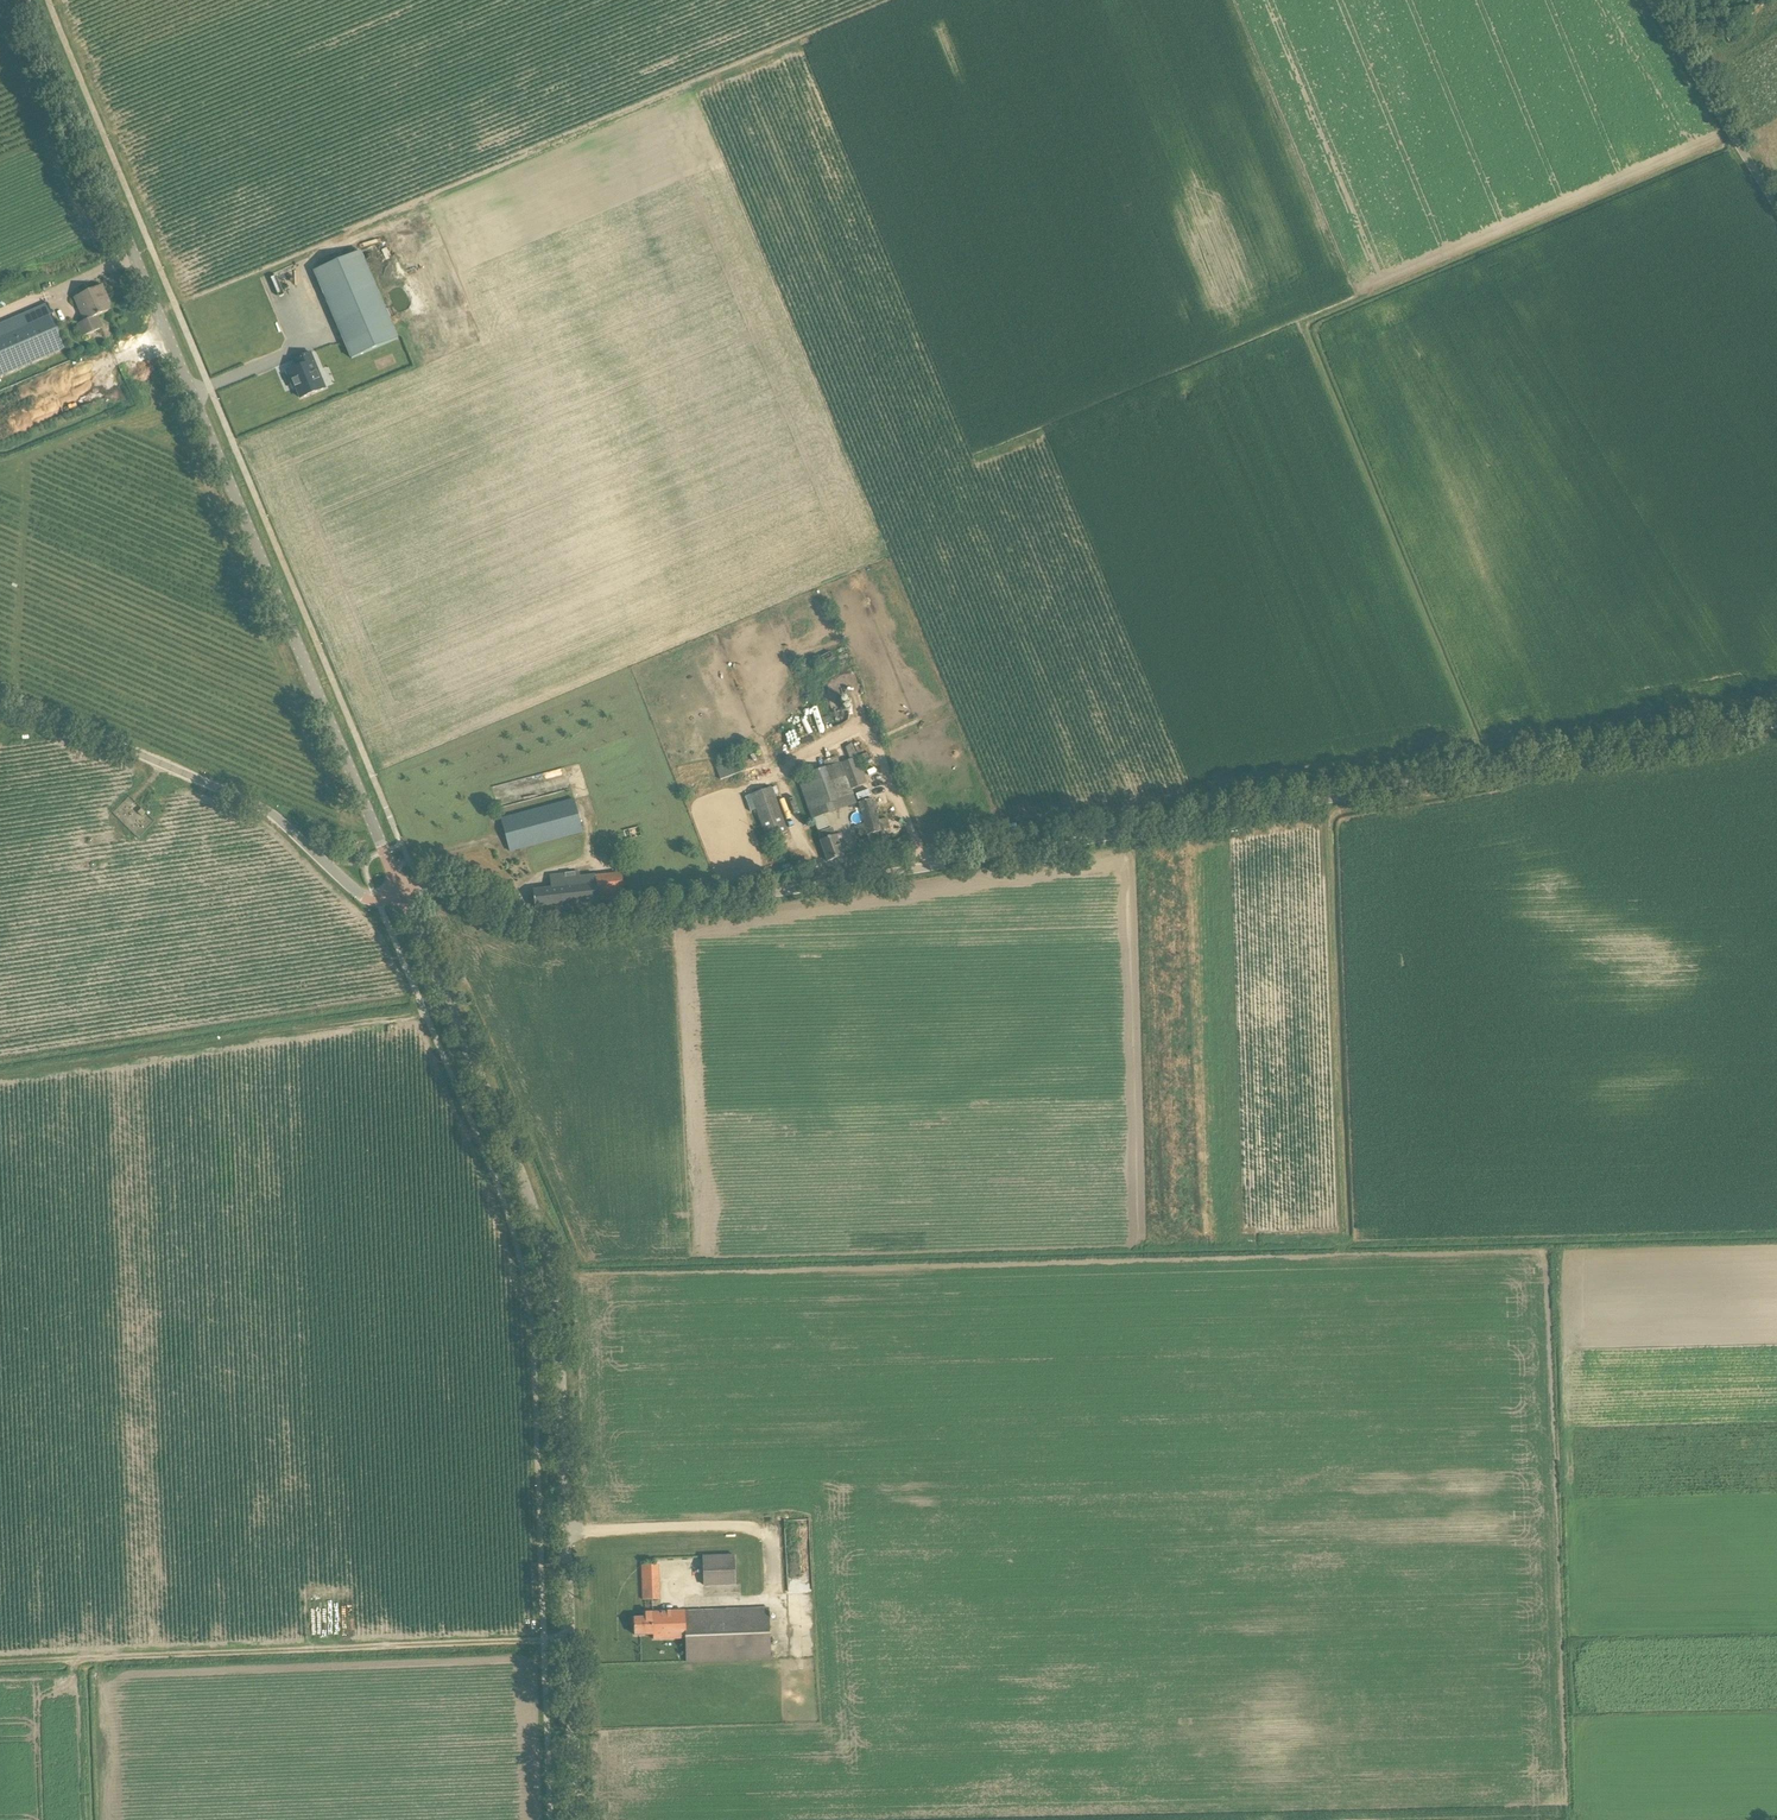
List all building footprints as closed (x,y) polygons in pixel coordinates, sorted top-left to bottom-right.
[(1725,36),(1730,44),(1743,37),(1737,28),(1725,36)] [(361,252),(314,272),(352,360),(398,340),(361,252)] [(102,286),(75,298),(79,307),(84,306),(90,319),(79,324),(84,336),(102,328),(97,317),(108,312),(102,297),(106,295),(102,286)] [(55,320),(50,310),(0,332),(0,377),(67,347),(55,320)] [(294,383),(301,399),(325,389),(319,391),(312,374),(318,372),(311,354),(294,360),(297,368),(286,373),(291,384),(294,383)] [(816,705),(810,707),(816,733),(822,732),(816,705)] [(841,762),(797,778),(812,820),(856,804),(850,789),(866,784),(856,757),(841,763),(841,762)] [(746,770),(741,758),(718,767),(722,779),(746,770)] [(771,788),(751,796),(768,840),(788,833),(771,788)] [(883,831),(890,829),(887,818),(878,821),(872,799),(859,803),(864,824),(855,826),(857,837),(870,834),(873,846),(886,843),(883,831)] [(510,851),(584,832),(576,800),(502,818),(510,851)] [(834,837),(831,829),(817,834),(820,841),(819,841),(827,862),(843,856),(835,836),(834,837)] [(599,900),(625,897),(622,873),(583,878),(583,875),(550,879),(552,890),(533,892),(535,908),(599,900)] [(735,1556),(659,1559),(660,1575),(703,1573),(704,1585),(736,1584),(735,1556)] [(657,1565),(642,1565),(644,1600),(659,1600),(657,1565)] [(769,1609),(684,1612),(685,1640),(686,1662),(771,1659),(769,1609)] [(685,1640),(684,1612),(644,1613),(644,1618),(634,1619),(635,1635),(654,1634),(654,1641),(685,1640)]
